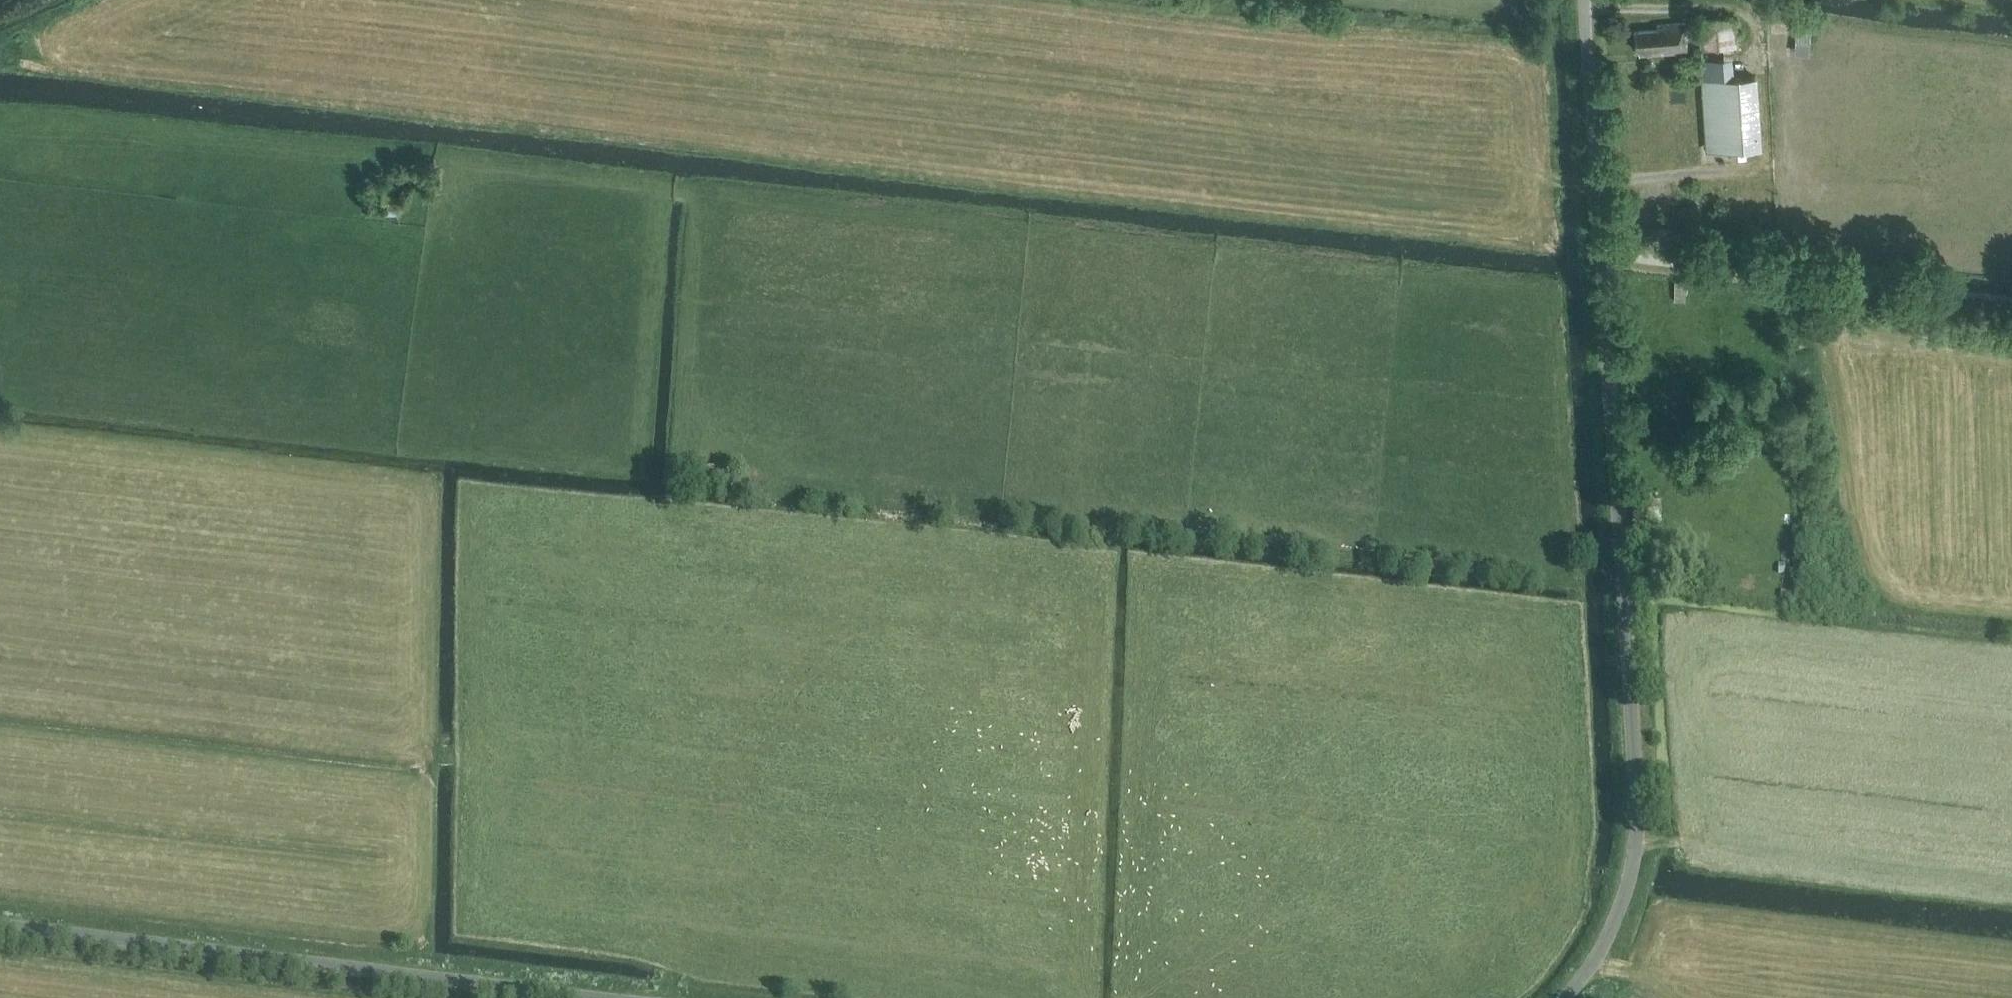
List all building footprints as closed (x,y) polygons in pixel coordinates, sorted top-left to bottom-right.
[(1698,20),(1700,51),(1736,49),(1734,18),(1698,20)] [(1640,52),(1688,48),(1685,19),(1657,22),(1657,27),(1634,29),(1636,48),(1640,48),(1640,52)] [(1766,22),(1763,22),(1763,33),(1766,33),(1787,33),(1787,22),(1766,22)] [(1810,29),(1795,28),(1794,49),(1810,50),(1810,29)] [(1756,77),(1702,81),(1707,148),(1763,148),(1756,77)] [(1687,281),(1673,279),(1673,299),(1688,300),(1687,281)]
